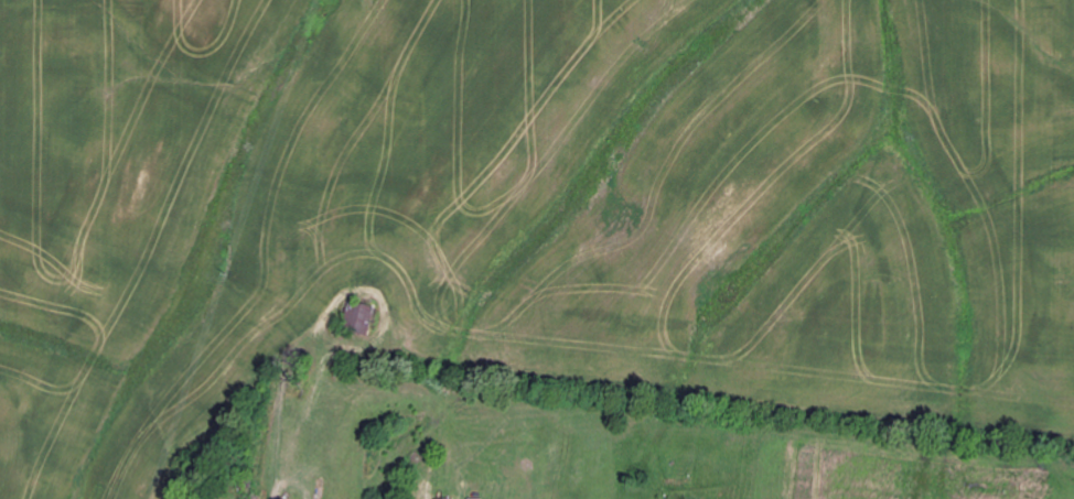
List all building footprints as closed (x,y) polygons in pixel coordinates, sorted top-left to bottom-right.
[(370,335),(377,308),(354,303),(347,329),(370,335)]
